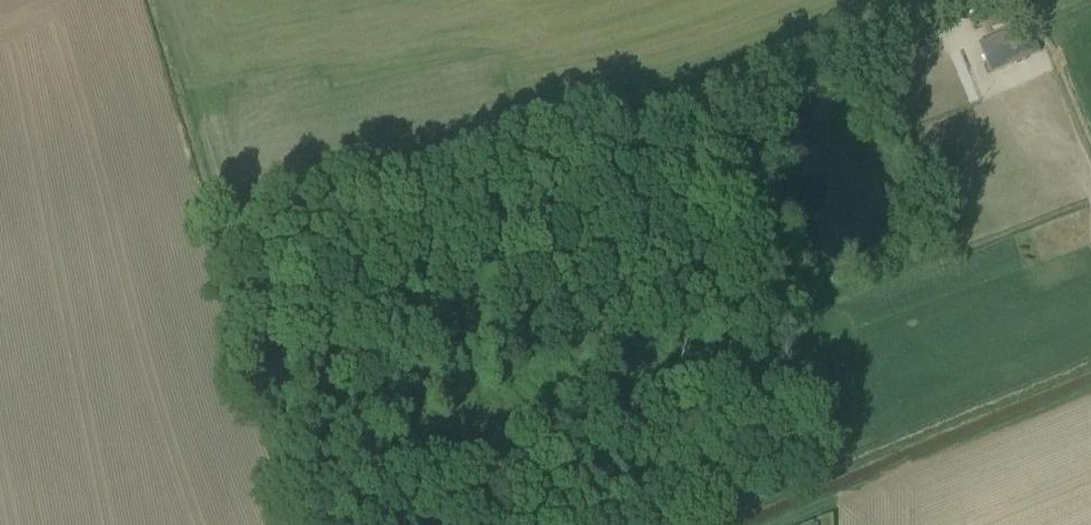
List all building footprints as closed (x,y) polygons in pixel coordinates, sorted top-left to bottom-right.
[(975,13),(985,38),(1012,27),(1002,3),(989,8),(987,4),(977,7),(979,12),(975,13)] [(984,59),(991,74),(1039,54),(1032,39),(984,59)]
